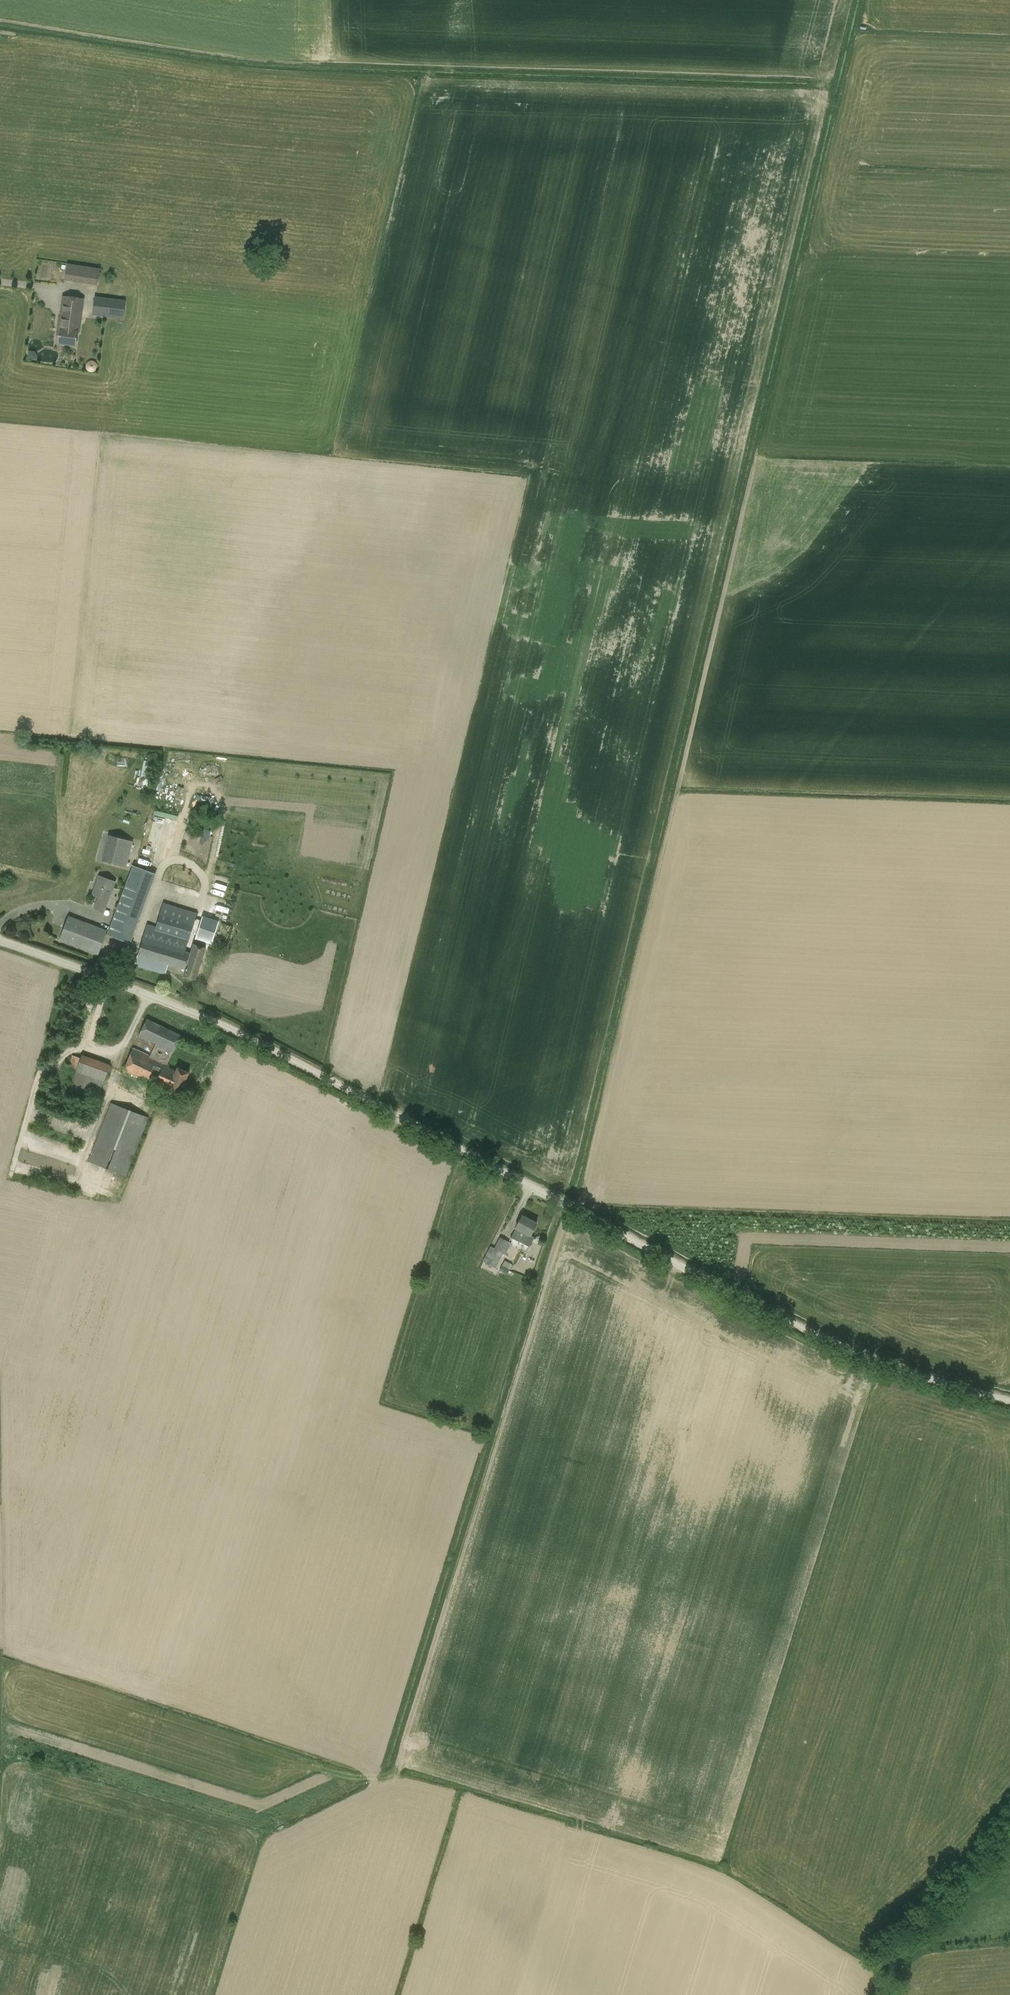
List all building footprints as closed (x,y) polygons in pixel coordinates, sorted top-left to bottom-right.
[(99,270),(67,265),(65,280),(96,284),(99,270)] [(58,344),(75,346),(77,332),(79,333),(83,300),(63,297),(60,318),(63,319),(61,330),(60,330),(58,344)] [(95,297),(93,314),(122,318),(124,301),(95,297)] [(127,867),(133,841),(107,835),(101,860),(127,867)] [(120,884),(126,886),(107,935),(129,943),(155,876),(132,867),(130,875),(124,873),(120,884)] [(104,913),(106,907),(112,909),(116,897),(114,896),(117,889),(113,887),(115,882),(98,876),(91,895),(98,897),(93,909),(104,913)] [(182,958),(188,940),(197,913),(163,903),(156,927),(147,925),(134,966),(164,975),(168,965),(185,970),(183,976),(195,980),(206,948),(193,944),(188,960),(182,958)] [(202,916),(194,939),(210,944),(218,921),(202,916)] [(107,931),(68,917),(59,941),(98,955),(107,931)] [(139,1036),(156,1044),(150,1056),(133,1048),(123,1072),(153,1087),(154,1084),(166,1090),(165,1093),(177,1099),(189,1073),(177,1067),(176,1069),(167,1064),(173,1052),(181,1036),(147,1019),(139,1036)] [(67,1068),(75,1071),(70,1085),(67,1092),(83,1099),(85,1094),(84,1094),(85,1090),(99,1096),(104,1082),(110,1065),(82,1055),(80,1058),(72,1055),(67,1068)] [(149,1118),(110,1103),(87,1162),(126,1177),(149,1118)] [(515,1228),(516,1228),(511,1238),(529,1247),(534,1237),(530,1235),(536,1223),(522,1216),(515,1228)] [(496,1268),(503,1254),(505,1255),(511,1244),(500,1237),(494,1248),(490,1246),(482,1261),(496,1268)] [(507,1274),(512,1264),(504,1260),(499,1270),(507,1274)]
